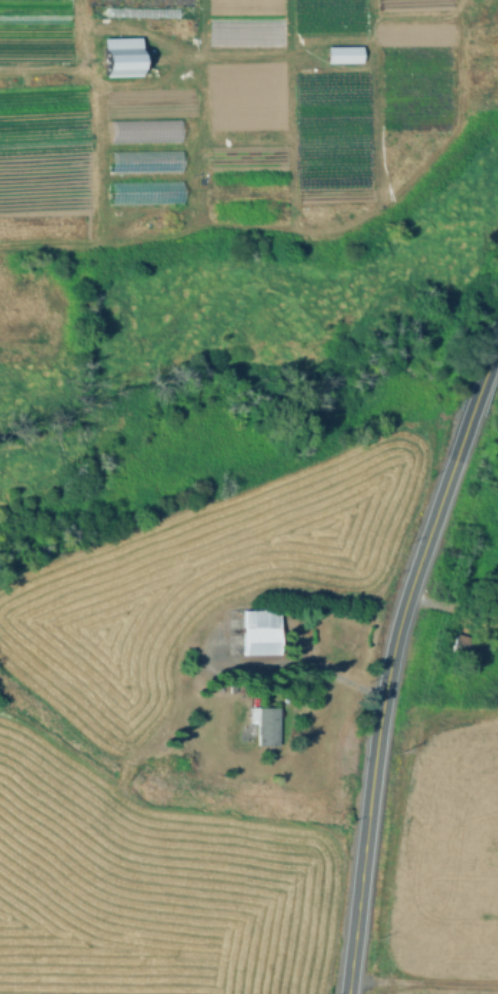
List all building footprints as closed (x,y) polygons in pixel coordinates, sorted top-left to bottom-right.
[(100,37),(137,36),(139,75),(102,75),(100,37)] [(323,46),(359,46),(360,61),(324,61),(323,46)] [(106,119),(178,117),(178,142),(107,143),(106,119)] [(107,149),(179,147),(179,172),(108,173),(107,149)] [(109,180),(181,179),(181,203),(110,204),(109,180)] [(280,610),(280,655),(244,655),(244,610),(280,610)] [(482,640),(476,662),(449,655),(456,632),(482,640)] [(317,688),(317,701),(306,701),(306,688),(317,688)] [(278,721),(278,743),(260,743),(260,734),(254,734),(254,725),(260,725),(260,721),(250,721),(250,708),(278,708),(278,721)]
